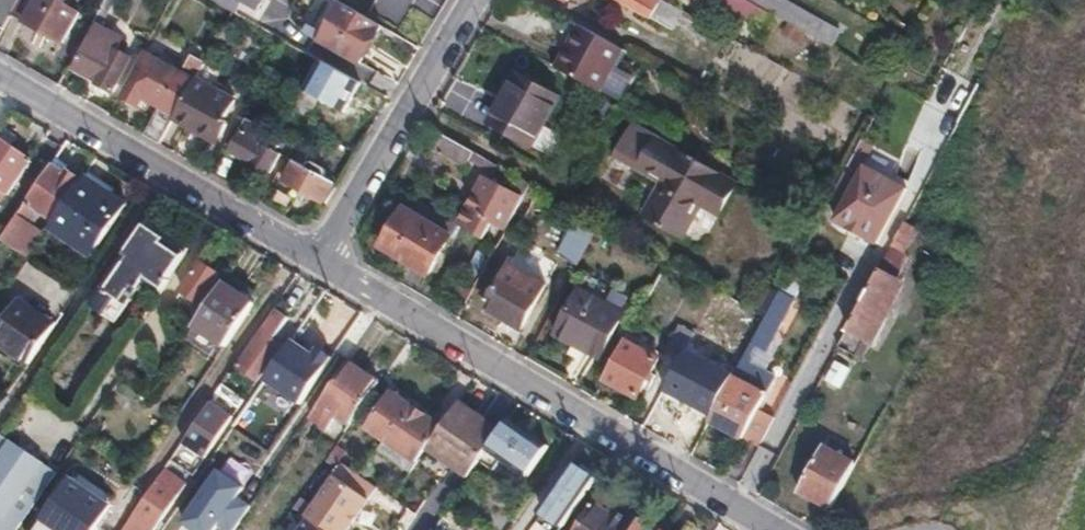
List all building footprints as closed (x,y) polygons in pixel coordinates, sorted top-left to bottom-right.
[(4,27),(11,14),(18,0),(0,0),(0,25),(4,27)] [(11,14),(62,43),(77,15),(61,6),(64,0),(18,0),(11,14)] [(91,24),(99,28),(115,0),(104,0),(91,24)] [(237,14),(243,2),(258,10),(263,0),(212,0),(237,14)] [(681,10),(664,0),(660,0),(658,4),(651,0),(620,0),(671,28),(681,10)] [(381,25),(343,3),(322,40),(360,63),(381,25)] [(579,24),(574,36),(579,39),(585,27),(579,24)] [(556,67),(600,91),(622,48),(585,27),(579,39),(574,36),(556,67)] [(81,41),(69,63),(75,67),(75,68),(97,80),(97,83),(113,92),(132,59),(115,50),(121,41),(110,35),(105,44),(95,39),(90,46),(81,41)] [(160,106),(145,134),(160,143),(174,118),(197,78),(211,54),(205,51),(203,55),(195,50),(185,67),(189,69),(186,75),(164,62),(159,70),(142,61),(122,96),(138,106),(144,97),(160,106)] [(519,75),(491,122),(530,144),(532,141),(543,148),(549,137),(539,130),(558,98),(519,75)] [(197,78),(174,118),(217,144),(228,125),(223,122),(236,100),(197,78)] [(278,119),(300,132),(318,100),(296,88),(278,119)] [(240,118),(224,147),(267,173),(278,153),(275,151),(277,146),(268,141),(271,135),(240,118)] [(425,123),(415,139),(465,168),(468,163),(491,176),(498,164),(425,123)] [(631,125),(614,155),(663,182),(644,216),(682,237),(701,203),(720,214),(735,185),(631,125)] [(7,194),(31,157),(1,137),(0,138),(0,189),(7,194)] [(844,169),(827,199),(841,206),(834,219),(850,227),(861,233),(876,241),(905,186),(851,158),(844,169)] [(55,161),(51,167),(64,175),(68,169),(55,161)] [(294,163),(284,180),(322,202),(332,185),(321,178),(324,174),(324,170),(311,163),(307,165),(305,169),(294,163)] [(28,202),(5,236),(32,254),(47,232),(34,223),(43,210),(56,219),(78,186),(73,183),(78,176),(68,169),(64,175),(51,167),(28,202)] [(482,175),(455,222),(483,238),(492,224),(505,231),(531,183),(522,178),(514,192),(482,175)] [(126,205),(84,178),(78,186),(56,219),(51,227),(92,255),(126,205)] [(404,209),(383,245),(430,273),(450,236),(404,209)] [(601,223),(586,214),(565,253),(580,262),(586,252),(601,223)] [(915,228),(905,222),(890,249),(901,255),(915,228)] [(145,226),(89,306),(105,316),(117,298),(126,305),(144,281),(159,291),(185,253),(145,226)] [(861,233),(850,227),(847,232),(858,238),(861,233)] [(846,330),(864,339),(871,343),(883,322),(873,317),(905,257),(901,255),(890,249),(846,330)] [(202,262),(183,291),(202,305),(221,275),(202,262)] [(546,284),(509,265),(485,309),(522,329),(546,284)] [(195,326),(226,347),(254,303),(224,282),(195,326)] [(765,317),(779,291),(765,283),(752,309),(765,317)] [(582,290),(558,333),(575,343),(570,352),(576,355),(579,349),(584,351),(585,349),(599,356),(622,313),(582,290)] [(683,355),(673,372),(688,380),(684,388),(698,396),(702,387),(719,397),(727,382),(701,368),(713,347),(701,340),(717,310),(732,319),(741,303),(719,290),(695,333),(683,355)] [(793,299),(779,291),(765,317),(752,342),(767,350),(793,299)] [(117,298),(105,316),(115,323),(126,305),(117,298)] [(29,364),(55,325),(18,300),(0,327),(0,344),(29,364)] [(257,380),(282,344),(274,338),(289,317),(277,310),(239,367),(257,380)] [(667,347),(683,355),(695,333),(679,325),(667,347)] [(846,330),(838,345),(857,354),(864,339),(846,330)] [(314,354),(292,339),(264,379),(301,404),(332,358),(318,348),(314,354)] [(624,340),(603,377),(635,395),(656,357),(624,340)] [(759,409),(775,377),(743,359),(715,410),(710,420),(743,438),(759,409)] [(826,384),(843,390),(851,365),(834,360),(826,384)] [(326,396),(321,403),(351,424),(379,383),(349,362),(348,364),(326,396)] [(386,438),(417,460),(426,448),(439,428),(392,395),(369,427),(386,438)] [(184,441),(207,456),(234,415),(212,400),(184,441)] [(459,400),(454,408),(477,424),(482,416),(459,400)] [(687,430),(701,437),(710,420),(715,410),(702,403),(687,430)] [(491,423),(482,416),(477,424),(454,408),(439,428),(426,448),(448,464),(458,471),(468,477),(480,460),(502,430),(491,423)] [(758,447),(774,417),(759,409),(743,438),(758,447)] [(548,447),(509,420),(502,430),(480,460),(494,470),(502,459),(527,477),(548,447)] [(57,471),(1,434),(0,435),(0,529),(17,529),(57,471)] [(417,460),(386,438),(379,448),(410,470),(417,460)] [(822,447),(799,491),(830,507),(854,463),(822,447)] [(377,485),(341,462),(303,517),(306,519),(323,529),(347,529),(349,527),(344,523),(347,518),(353,521),(377,485)] [(225,529),(236,529),(253,505),(243,498),(251,486),(219,465),(181,524),(191,529),(220,529),(221,528),(225,529)] [(543,512),(563,526),(595,479),(576,465),(543,512)] [(165,469),(159,477),(133,515),(122,529),(156,529),(187,485),(165,469)] [(42,518),(58,529),(96,529),(98,528),(91,524),(106,503),(69,478),(42,518)] [(575,529),(646,529),(648,527),(629,514),(624,520),(612,512),(608,517),(592,505),(575,529)] [(353,521),(347,518),(344,523),(349,527),(353,521)] [(306,519),(298,529),(323,529),(306,519)] [(537,521),(531,529),(549,529),(537,521)]
